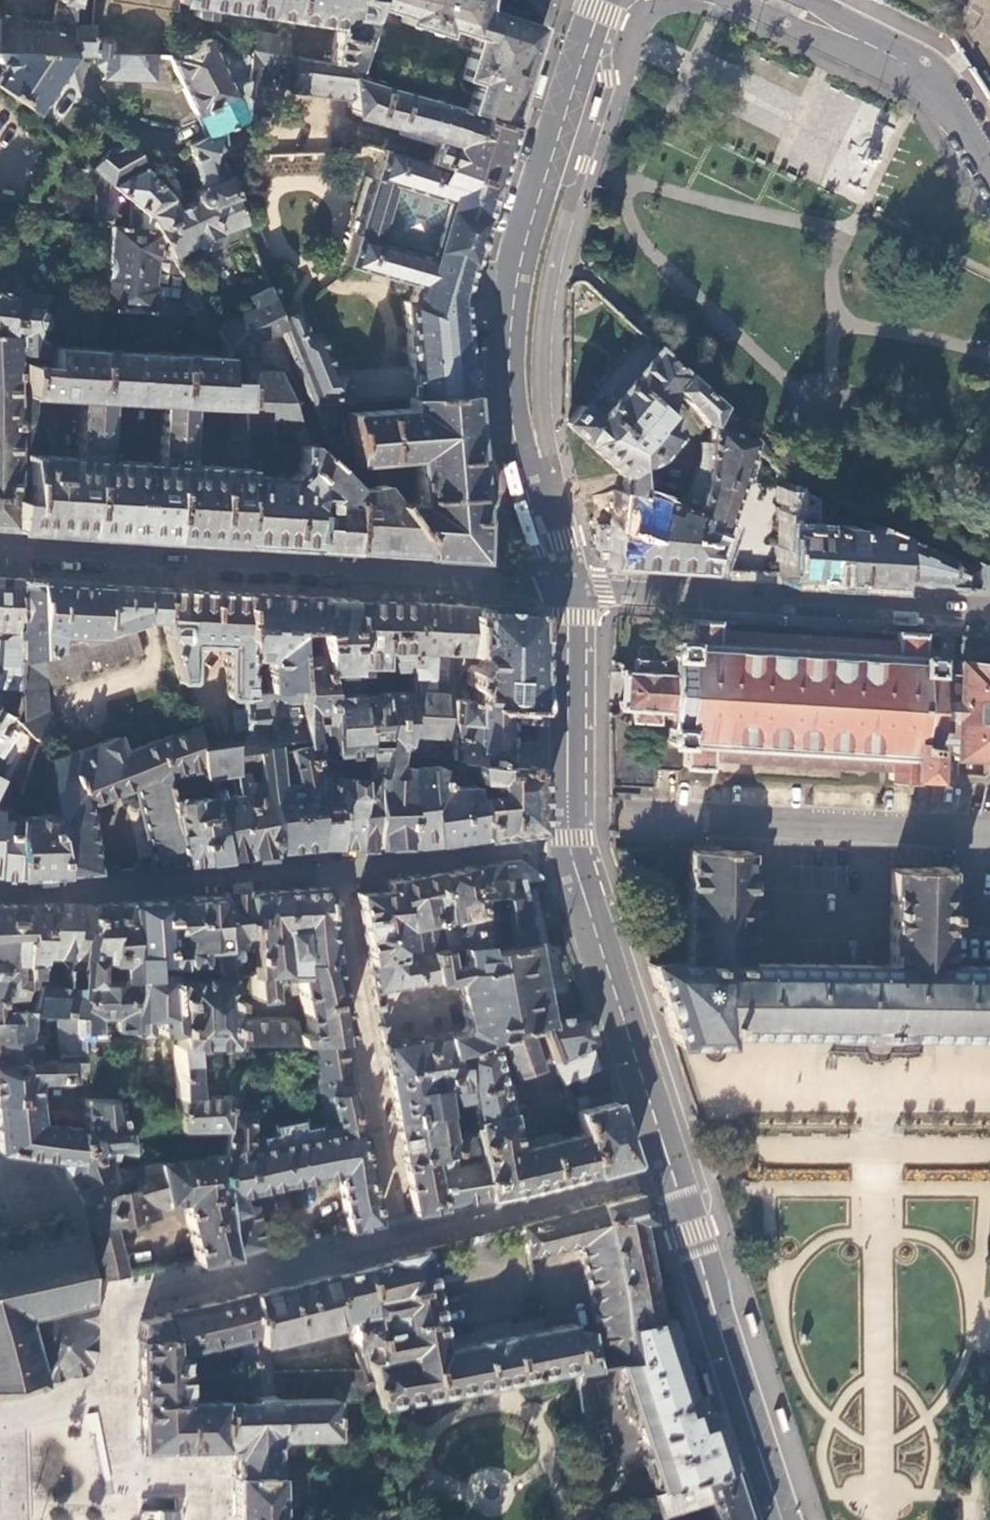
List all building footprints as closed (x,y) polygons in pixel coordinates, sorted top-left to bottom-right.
[(52,23),(0,17),(0,51),(70,53),(71,25),(72,0),(55,0),(52,23)] [(267,0),(177,0),(177,2),(194,4),(193,15),(203,17),(205,5),(265,14),(267,0)] [(366,11),(369,0),(267,0),(265,14),(334,24),(328,59),(342,62),(341,68),(347,70),(366,11)] [(482,0),(369,0),(366,11),(469,42),(460,74),(452,106),(511,126),(526,75),(541,26),(480,8),(482,0)] [(71,25),(70,53),(75,53),(88,54),(90,26),(71,25)] [(251,50),(284,55),(285,38),(252,34),(251,50)] [(242,117),(244,95),(249,55),(237,47),(215,56),(210,41),(168,58),(107,55),(109,41),(102,38),(96,40),(94,64),(102,74),(101,79),(150,80),(152,65),(162,66),(171,64),(204,136),(218,131),(242,117)] [(503,153),(511,126),(452,106),(345,77),(347,70),(341,68),(342,62),(328,59),(328,62),(284,55),(251,50),(249,50),(249,55),(244,95),(266,97),(269,73),(287,75),(286,89),(348,97),(350,113),(433,140),(426,162),(494,183),(503,153)] [(0,51),(0,88),(32,113),(75,53),(70,53),(0,51)] [(220,155),(218,131),(204,136),(188,143),(199,189),(194,191),(193,200),(175,209),(169,199),(140,169),(110,184),(117,190),(149,214),(157,229),(170,254),(171,256),(193,245),(194,247),(204,251),(213,246),(217,236),(216,234),(239,223),(214,156),(220,155)] [(97,174),(110,184),(140,169),(144,167),(130,143),(112,154),(107,148),(89,166),(97,174)] [(470,266),(485,217),(483,216),(494,183),(426,162),(380,148),(345,263),(419,285),(460,296),(461,290),(469,265),(470,266)] [(114,226),(117,190),(110,184),(97,174),(93,224),(114,226)] [(53,305),(178,313),(189,313),(200,307),(188,286),(180,291),(179,300),(154,298),(155,288),(150,281),(152,258),(159,253),(164,257),(170,254),(157,229),(114,226),(93,224),(75,222),(73,236),(99,238),(97,249),(90,249),(85,252),(83,277),(87,282),(94,283),(93,294),(68,292),(68,295),(55,294),(53,305)] [(460,296),(419,285),(417,292),(414,293),(411,294),(410,297),(409,299),(409,301),(404,302),(408,366),(328,372),(312,333),(302,337),(291,308),(275,315),(278,324),(323,434),(330,441),(334,438),(329,403),(405,397),(466,392),(460,296)] [(278,324),(275,315),(264,286),(244,296),(248,305),(210,325),(177,323),(178,313),(53,305),(50,333),(218,343),(219,342),(221,345),(220,356),(219,379),(241,380),(248,370),(249,339),(278,324)] [(11,336),(11,353),(37,354),(43,294),(0,289),(0,335),(11,336)] [(699,416),(705,427),(709,429),(707,444),(700,443),(699,463),(685,505),(637,492),(620,487),(621,494),(617,533),(616,533),(613,567),(666,570),(708,573),(726,526),(725,525),(736,494),(754,442),(733,435),(734,432),(729,431),(729,433),(725,432),(733,418),(719,406),(641,334),(564,420),(565,424),(617,471),(635,467),(656,456),(674,436),(658,421),(667,412),(660,405),(674,389),(682,397),(699,416)] [(11,528),(11,476),(11,353),(11,336),(0,335),(0,527),(11,528)] [(22,476),(11,476),(11,528),(48,531),(83,533),(95,349),(49,346),(46,366),(23,364),(22,476)] [(176,354),(95,349),(83,533),(123,535),(164,538),(176,354)] [(220,356),(176,354),(164,538),(200,540),(237,542),(244,439),(239,408),(241,380),(219,379),(220,356)] [(239,408),(244,439),(237,542),(275,545),(307,547),(310,501),(310,497),(332,499),(346,483),(303,441),(279,383),(274,371),(248,370),(241,380),(239,408)] [(471,461),(466,392),(405,397),(405,408),(344,413),(349,459),(352,461),(409,458),(411,502),(390,503),(420,547),(420,554),(472,557),(475,514),(471,461)] [(782,480),(782,475),(765,457),(754,442),(736,494),(780,506),(782,480)] [(620,487),(637,492),(635,467),(617,471),(620,487)] [(891,534),(891,532),(867,521),(861,530),(848,529),(848,525),(832,524),(832,526),(803,525),(805,493),(795,489),(785,480),(782,480),(780,506),(776,577),(837,580),(889,583),(891,534)] [(420,554),(420,547),(390,503),(377,485),(350,490),(349,499),(346,549),(383,552),(420,554)] [(327,548),(346,549),(349,499),(342,500),(342,505),(330,502),(321,511),(310,501),(307,547),(327,548)] [(844,517),(845,512),(825,503),(822,511),(844,517)] [(939,586),(968,588),(970,568),(925,549),(925,557),(916,557),(916,545),(891,534),(889,583),(939,586)] [(988,573),(972,566),(970,568),(968,588),(989,589),(989,571),(988,573)] [(15,684),(17,659),(33,654),(32,578),(21,577),(0,576),(0,683),(15,684)] [(32,578),(33,654),(92,634),(97,582),(69,580),(32,578)] [(97,582),(92,634),(136,620),(143,617),(143,585),(122,583),(97,582)] [(143,585),(143,617),(158,617),(159,586),(151,585),(143,585)] [(159,586),(158,617),(177,680),(189,680),(192,677),(192,644),(224,645),(224,691),(229,697),(240,697),(243,739),(228,742),(230,752),(253,748),(254,743),(270,741),(299,738),(294,685),(294,684),(264,689),(245,692),(243,656),(241,591),(200,588),(159,586)] [(264,657),(264,689),(294,684),(293,655),(291,626),(318,627),(314,596),(278,593),(241,591),(243,656),(264,657)] [(352,668),(348,597),(328,596),(314,596),(318,627),(321,654),(330,735),(330,738),(331,775),(337,774),(338,770),(337,761),(336,750),(360,746),(361,739),(361,733),(353,728),(353,691),(332,692),(329,667),(352,668)] [(379,599),(348,597),(352,668),(353,683),(363,683),(363,663),(378,663),(378,648),(392,648),(393,668),(409,667),(407,601),(379,599)] [(436,603),(407,601),(409,667),(409,683),(409,699),(401,699),(399,745),(405,761),(438,760),(448,759),(449,748),(425,748),(426,737),(440,737),(441,693),(426,692),(428,657),(426,650),(467,652),(468,637),(468,624),(468,605),(436,603)] [(473,637),(468,637),(467,652),(474,653),(474,665),(469,666),(466,668),(466,684),(468,687),(471,689),(471,700),(535,703),(535,652),(535,609),(500,607),(468,605),(468,624),(474,632),(473,637)] [(959,662),(959,676),(934,674),(935,656),(921,655),(923,632),(896,631),(896,632),(896,641),(716,630),(717,620),(691,619),(690,642),(673,640),(673,658),(674,658),(674,666),(661,665),(662,659),(635,658),(634,670),(621,670),(619,707),(630,707),(630,720),(657,722),(657,715),(670,716),(669,725),(667,725),(665,743),(685,744),(683,764),(709,766),(709,757),(888,768),(887,778),(913,780),(913,773),(928,774),(929,740),(954,742),(953,756),(989,758),(989,664),(959,662)] [(17,659),(15,684),(18,684),(18,715),(18,719),(34,740),(54,720),(47,713),(48,682),(141,652),(133,631),(139,629),(136,620),(92,634),(33,654),(17,659)] [(959,634),(958,655),(989,657),(989,636),(959,634)] [(321,654),(293,655),(294,684),(294,685),(299,738),(301,738),(302,743),(302,745),(313,744),(311,724),(319,724),(322,738),(330,738),(330,735),(321,654)] [(409,683),(409,667),(393,668),(379,669),(379,683),(380,695),(378,695),(380,771),(378,845),(399,843),(412,843),(406,766),(400,766),(400,774),(392,774),(392,745),(399,745),(401,699),(401,691),(390,691),(390,684),(409,683)] [(353,728),(361,733),(361,739),(360,746),(369,746),(369,776),(358,775),(358,844),(367,845),(378,845),(380,771),(378,695),(364,694),(363,683),(353,683),(353,691),(353,728)] [(453,700),(449,748),(448,759),(461,760),(469,761),(506,763),(507,741),(507,718),(535,718),(535,703),(471,700),(453,700)] [(13,722),(1,717),(6,708),(0,705),(0,746),(13,722)] [(13,747),(26,756),(22,764),(13,760),(8,768),(12,771),(1,790),(6,794),(7,800),(19,803),(21,795),(31,752),(34,740),(18,719),(18,715),(16,715),(13,722),(0,746),(0,771),(13,747)] [(54,840),(59,872),(95,870),(85,802),(135,783),(153,865),(166,863),(181,861),(164,785),(161,772),(194,769),(198,769),(195,746),(192,726),(190,726),(121,751),(116,736),(43,759),(54,840)] [(536,740),(507,741),(506,763),(536,765),(536,740)] [(228,741),(195,746),(198,769),(194,769),(198,796),(189,797),(202,857),(211,856),(226,854),(247,851),(230,752),(228,742),(228,741)] [(291,845),(310,843),(307,789),(302,745),(302,743),(284,745),(289,778),(273,780),(270,741),(254,743),(253,748),(256,762),(260,783),(271,847),(282,846),(291,845)] [(313,744),(302,745),(307,789),(310,843),(323,843),(333,843),(332,781),(318,780),(313,744)] [(264,849),(271,847),(260,783),(247,785),(244,764),(256,762),(253,748),(230,752),(247,851),(264,849)] [(15,820),(15,839),(20,840),(54,840),(43,759),(43,754),(31,752),(21,795),(44,795),(46,813),(23,815),(26,804),(19,803),(15,820)] [(654,755),(610,754),(610,783),(653,784),(654,755)] [(425,767),(436,840),(467,836),(479,835),(473,793),(471,780),(469,764),(459,764),(461,760),(448,759),(438,760),(438,766),(425,767)] [(347,844),(358,844),(358,775),(342,775),(341,765),(337,761),(338,770),(337,774),(331,775),(331,778),(332,778),(332,781),(333,843),(347,844)] [(473,793),(479,835),(535,827),(535,794),(536,765),(506,763),(469,761),(469,764),(471,780),(484,780),(484,785),(486,786),(486,793),(473,793)] [(425,767),(406,766),(412,843),(427,841),(436,840),(425,767)] [(174,785),(164,785),(181,861),(195,859),(202,857),(189,797),(176,798),(174,785)] [(7,874),(14,875),(15,839),(15,820),(7,820),(7,800),(0,799),(0,873),(7,874)] [(15,839),(14,875),(21,876),(40,874),(59,872),(54,840),(20,840),(15,839)] [(944,965),(945,919),(947,919),(947,908),(945,908),(946,870),(887,871),(884,966),(749,963),(750,849),(717,849),(717,846),(693,845),(693,849),(689,849),(687,962),(647,962),(661,1011),(673,1043),(692,1043),(702,1043),(723,1043),(723,1033),(728,1033),(989,1036),(989,966),(944,965)] [(465,867),(472,904),(520,896),(518,882),(540,878),(518,860),(500,860),(500,862),(465,867)] [(436,871),(442,918),(441,918),(442,925),(451,924),(450,917),(461,916),(457,929),(460,946),(479,943),(472,904),(465,867),(450,869),(436,871)] [(370,891),(357,892),(368,960),(396,956),(394,945),(407,943),(408,954),(428,951),(427,931),(403,937),(402,924),(417,921),(418,929),(426,927),(426,921),(441,918),(442,918),(436,871),(417,874),(384,879),(385,890),(370,891)] [(286,889),(246,893),(248,943),(249,958),(250,973),(251,996),(265,996),(264,973),(295,973),(302,1019),(292,1019),(291,1017),(227,1016),(227,1043),(307,1042),(311,1041),(346,1038),(327,950),(320,885),(286,889)] [(233,895),(219,896),(220,951),(224,974),(250,973),(249,958),(232,959),(230,944),(248,943),(246,893),(233,895)] [(174,899),(161,900),(162,946),(176,946),(177,961),(199,960),(199,945),(211,944),(217,976),(178,979),(174,980),(175,1030),(176,1043),(172,1043),(173,1097),(177,1128),(225,1128),(225,1108),(225,1094),(192,1097),(188,1045),(226,1043),(227,1043),(227,1016),(227,990),(224,974),(220,951),(219,896),(199,897),(174,899)] [(396,956),(368,960),(373,989),(452,975),(456,978),(457,984),(464,1023),(460,1028),(382,1040),(388,1071),(453,1059),(451,1046),(461,1045),(540,1023),(543,1032),(553,1059),(592,1042),(583,1013),(569,1015),(543,1019),(520,896),(472,904),(479,943),(460,946),(462,962),(447,965),(445,948),(428,951),(408,954),(396,956)] [(142,901),(127,902),(128,975),(130,975),(130,981),(129,1028),(130,1030),(142,1029),(142,1016),(157,1015),(157,1030),(175,1030),(174,980),(178,979),(177,961),(176,946),(162,946),(161,900),(142,901)] [(114,902),(103,903),(103,958),(103,962),(118,963),(118,970),(120,970),(120,981),(130,981),(130,975),(128,975),(127,902),(114,902)] [(4,996),(4,978),(11,977),(13,903),(0,903),(0,996),(4,996)] [(22,903),(13,903),(11,977),(4,978),(4,996),(7,996),(26,996),(27,982),(27,976),(17,975),(18,961),(28,962),(30,903),(22,903)] [(38,903),(30,903),(28,962),(27,976),(27,982),(32,982),(33,974),(36,974),(37,964),(43,965),(45,903),(38,903)] [(31,1009),(30,1015),(78,1016),(83,904),(62,904),(45,903),(43,965),(31,1009)] [(91,903),(83,904),(78,1016),(79,1030),(94,1029),(94,1013),(114,1013),(114,1028),(129,1028),(130,981),(120,981),(95,981),(96,958),(103,958),(103,903),(91,903)] [(36,1035),(37,1029),(29,1029),(30,1015),(31,1009),(7,1008),(7,996),(4,996),(0,996),(0,1036),(36,1035)] [(543,1032),(533,1035),(540,1063),(553,1059),(543,1032)] [(38,1062),(36,1035),(0,1036),(0,1064),(38,1062)] [(507,1043),(513,1071),(515,1077),(541,1070),(540,1063),(533,1035),(507,1043)] [(349,1057),(346,1038),(311,1041),(323,1088),(355,1084),(349,1057)] [(592,1042),(553,1059),(563,1081),(569,1100),(572,1099),(607,1087),(592,1042)] [(507,1043),(493,1047),(499,1075),(513,1071),(507,1043)] [(482,1160),(488,1196),(547,1183),(595,1172),(594,1171),(583,1133),(515,1148),(508,1111),(506,1112),(499,1075),(493,1047),(463,1056),(463,1057),(472,1106),(479,1145),(482,1160)] [(453,1059),(388,1071),(392,1094),(396,1118),(443,1111),(439,1087),(451,1085),(453,1099),(461,1097),(462,1108),(472,1106),(463,1057),(453,1059)] [(33,1082),(33,1074),(45,1073),(45,1082),(72,1080),(71,1066),(81,1066),(80,1059),(38,1062),(0,1064),(0,1083),(33,1082)] [(56,1164),(106,1148),(115,1149),(124,1150),(113,1099),(83,1098),(83,1127),(36,1125),(33,1082),(0,1083),(0,1149),(28,1153),(56,1157),(56,1164)] [(341,1226),(378,1216),(367,1156),(355,1084),(323,1088),(329,1119),(317,1123),(314,1120),(304,1124),(302,1116),(271,1121),(273,1129),(257,1133),(258,1140),(251,1140),(252,1109),(225,1108),(225,1128),(223,1152),(222,1167),(227,1222),(234,1255),(272,1246),(261,1202),(242,1207),(241,1193),(332,1175),(341,1226)] [(607,1087),(572,1099),(583,1133),(594,1171),(630,1161),(616,1117),(607,1087)] [(443,1111),(396,1118),(400,1142),(403,1160),(432,1154),(450,1151),(479,1145),(472,1106),(462,1108),(465,1130),(447,1133),(443,1111)] [(65,1178),(80,1201),(107,1194),(104,1180),(127,1176),(127,1168),(126,1163),(104,1166),(105,1155),(114,1156),(115,1149),(106,1148),(56,1164),(65,1178)] [(234,1255),(227,1222),(222,1167),(223,1152),(200,1151),(188,1154),(181,1154),(171,1157),(165,1156),(155,1160),(127,1168),(127,1176),(104,1180),(107,1194),(80,1201),(99,1278),(156,1269),(152,1249),(121,1254),(115,1224),(155,1217),(154,1213),(153,1213),(151,1206),(183,1200),(192,1245),(174,1249),(177,1266),(234,1255)] [(432,1154),(442,1202),(465,1199),(488,1196),(482,1160),(453,1165),(450,1151),(432,1154)] [(432,1154),(403,1160),(408,1186),(413,1211),(443,1206),(442,1202),(432,1154)] [(640,1194),(601,1205),(619,1295),(652,1288),(639,1223),(648,1221),(640,1194)] [(400,1403),(490,1385),(501,1383),(521,1380),(575,1372),(579,1371),(584,1372),(585,1370),(591,1370),(592,1368),(599,1369),(600,1365),(610,1364),(613,1361),(629,1356),(623,1335),(624,1323),(623,1320),(619,1295),(601,1205),(538,1221),(522,1226),(527,1259),(579,1249),(596,1335),(598,1334),(602,1354),(596,1356),(590,1326),(575,1330),(573,1321),(507,1334),(507,1333),(474,1339),(474,1340),(442,1346),(425,1249),(377,1262),(331,1274),(342,1322),(349,1340),(372,1336),(376,1359),(368,1360),(370,1380),(372,1380),(376,1398),(377,1408),(393,1404),(400,1403)] [(25,1377),(27,1383),(36,1382),(35,1378),(79,1369),(83,1365),(85,1350),(89,1325),(82,1295),(84,1295),(83,1291),(81,1292),(67,1237),(70,1236),(69,1231),(66,1231),(62,1215),(63,1212),(57,1210),(55,1214),(0,1226),(0,1381),(25,1377)] [(292,1283),(250,1293),(259,1342),(342,1322),(331,1274),(292,1283)] [(652,1288),(619,1295),(623,1320),(656,1313),(654,1300),(652,1288)] [(199,1305),(207,1347),(242,1343),(245,1399),(249,1398),(251,1398),(251,1396),(268,1395),(270,1395),(268,1370),(267,1355),(261,1356),(259,1342),(250,1293),(199,1305)] [(189,1309),(196,1349),(207,1347),(199,1305),(195,1307),(189,1309)] [(165,1314),(170,1337),(173,1352),(196,1349),(189,1309),(165,1314)] [(659,1312),(656,1313),(623,1320),(624,1323),(623,1335),(629,1356),(613,1361),(658,1488),(727,1466),(709,1410),(700,1413),(693,1395),(688,1397),(681,1377),(659,1312)] [(153,1317),(141,1320),(139,1337),(170,1337),(165,1314),(153,1317)] [(170,1337),(139,1337),(139,1353),(139,1368),(139,1399),(180,1401),(182,1354),(173,1352),(170,1337)] [(360,1369),(268,1370),(270,1395),(268,1395),(269,1399),(331,1399),(331,1400),(376,1398),(372,1380),(370,1380),(365,1381),(360,1369)] [(219,1401),(219,1445),(232,1455),(232,1475),(271,1475),(271,1443),(279,1435),(331,1434),(331,1400),(331,1399),(269,1399),(268,1395),(251,1396),(251,1398),(249,1398),(250,1403),(240,1408),(235,1402),(219,1401)] [(180,1401),(139,1399),(139,1440),(146,1446),(182,1445),(219,1445),(219,1401),(180,1401)] [(658,1488),(647,1492),(654,1513),(707,1497),(714,1519),(745,1519),(743,1516),(727,1466),(658,1488)] [(232,1475),(233,1515),(233,1519),(272,1519),(271,1475),(232,1475)] [(378,1513),(379,1519),(395,1519),(394,1510),(378,1513)]
